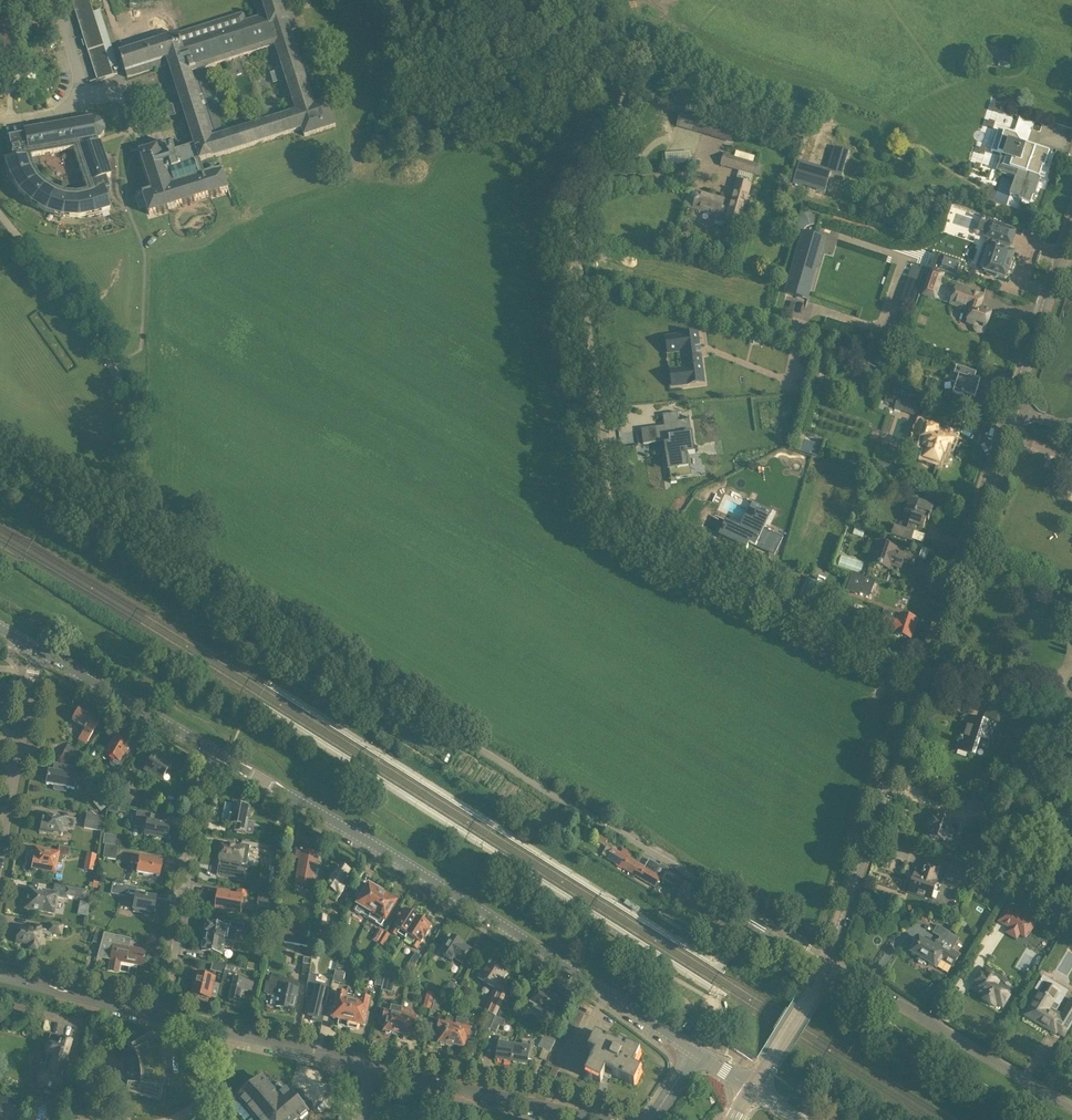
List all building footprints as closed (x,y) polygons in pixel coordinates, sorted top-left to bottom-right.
[(82,35),(97,81),(114,76),(104,47),(89,0),(71,0),(82,35)] [(222,172),(221,169),(205,174),(201,162),(302,129),(304,136),(335,127),(327,102),(314,106),(290,31),(297,28),(294,18),(295,18),(295,17),(293,17),(288,0),(253,0),(259,18),(246,22),(243,14),(120,53),(127,78),(169,64),(195,145),(174,152),(172,145),(167,147),(167,149),(159,152),(157,146),(140,152),(152,191),(143,194),(137,196),(140,206),(146,204),(149,215),(228,190),(223,172),(222,172)] [(170,12),(174,12),(172,0),(166,0),(167,6),(169,5),(170,12)] [(60,37),(56,19),(44,21),(48,39),(42,40),(43,47),(57,45),(56,37),(60,37)] [(691,130),(732,143),(737,130),(695,117),(691,130)] [(94,140),(99,139),(103,132),(102,123),(95,118),(23,131),(24,134),(8,137),(12,159),(4,161),(9,177),(18,192),(30,204),(45,213),(61,217),(78,218),(95,215),(109,210),(103,193),(109,191),(105,179),(110,177),(99,143),(95,144),(94,140)] [(1005,156),(1002,166),(1002,165),(1001,166),(1026,174),(1027,173),(1039,177),(1042,166),(1044,166),(1049,150),(1026,143),(1025,145),(1012,140),(1013,135),(998,130),(991,151),(1005,156)] [(830,170),(798,161),(792,183),(825,192),(831,173),(841,176),(849,151),(837,148),(830,170)] [(721,165),(754,175),(757,164),(753,163),(755,156),(736,151),(734,158),(724,155),(721,165)] [(740,224),(751,186),(736,181),(730,202),(723,201),(724,199),(698,191),(695,203),(700,204),(698,211),(716,216),(714,223),(724,226),(725,220),(740,224)] [(804,218),(806,225),(813,223),(810,216),(804,218)] [(984,272),(987,273),(986,275),(995,278),(996,276),(1005,279),(1014,254),(1008,252),(1015,230),(989,221),(984,237),(996,241),(994,247),(992,247),(984,272)] [(808,259),(815,260),(821,238),(803,232),(788,285),(787,285),(785,293),(808,299),(810,291),(809,291),(815,271),(812,271),(813,267),(806,265),(808,259)] [(936,270),(954,276),(959,261),(941,255),(936,270)] [(926,270),(912,265),(899,305),(913,309),(926,270)] [(921,297),(935,301),(943,273),(929,269),(921,297)] [(973,328),(984,332),(991,312),(979,308),(983,295),(956,286),(950,302),(971,308),(966,323),(974,325),(973,328)] [(694,380),(689,331),(660,334),(661,347),(675,346),(677,368),(670,369),(672,382),(694,380)] [(961,396),(960,400),(969,403),(971,397),(974,398),(980,381),(974,379),(976,372),(956,366),(951,382),(956,384),(953,394),(961,396)] [(887,393),(884,401),(895,405),(917,412),(920,404),(898,396),(892,394),(892,395),(887,393)] [(662,424),(653,425),(655,439),(666,438),(666,440),(661,440),(662,442),(668,441),(668,446),(667,446),(667,447),(668,447),(669,449),(668,449),(668,450),(669,450),(669,451),(663,452),(664,454),(665,453),(665,456),(667,467),(674,466),(675,467),(676,467),(676,466),(686,465),(685,463),(684,463),(683,452),(685,452),(693,451),(692,449),(691,449),(690,444),(691,444),(691,443),(690,443),(687,418),(687,414),(685,415),(686,417),(676,418),(675,410),(660,412),(662,424)] [(919,456),(924,458),(924,459),(924,460),(924,461),(925,462),(925,463),(926,464),(927,464),(928,465),(929,465),(930,465),(932,464),(933,463),(934,462),(934,461),(938,462),(941,453),(943,454),(948,438),(935,433),(937,427),(921,422),(917,436),(925,439),(919,456)] [(819,456),(823,445),(801,438),(797,450),(819,456)] [(885,464),(876,461),(874,468),(882,471),(885,464)] [(891,534),(911,541),(916,526),(923,528),(925,521),(928,522),(933,506),(919,501),(918,503),(909,499),(904,513),(911,516),(906,529),(894,525),(891,534)] [(732,537),(758,551),(761,545),(774,552),(782,535),(775,532),(781,520),(769,514),(764,522),(758,519),(752,530),(739,523),(732,537)] [(889,565),(911,572),(916,557),(894,550),(895,548),(876,542),(869,563),(888,569),(889,565)] [(854,574),(849,589),(870,596),(875,581),(854,574)] [(802,599),(816,605),(825,585),(810,579),(802,599)] [(885,619),(882,628),(895,633),(897,634),(898,636),(902,637),(904,636),(910,638),(916,620),(901,615),(884,610),(882,617),(885,619)] [(228,704),(224,711),(229,714),(233,707),(228,704)] [(957,750),(974,755),(979,739),(991,743),(1001,712),(987,707),(982,722),(968,717),(957,750)] [(78,740),(86,745),(98,723),(77,710),(72,720),(85,728),(78,740)] [(1012,733),(1006,737),(1008,741),(1012,742),(1016,740),(1012,733)] [(114,736),(104,753),(112,758),(109,763),(110,767),(115,769),(118,769),(121,763),(119,762),(129,745),(114,736)] [(60,758),(77,767),(83,754),(67,745),(60,758)] [(144,770),(161,780),(169,765),(152,755),(144,770)] [(48,771),(45,784),(54,786),(53,791),(67,793),(68,788),(76,790),(78,777),(77,777),(79,768),(70,767),(69,775),(48,771)] [(101,782),(95,791),(108,798),(113,789),(108,785),(101,782)] [(99,798),(92,804),(100,813),(107,807),(99,798)] [(974,801),(973,800),(969,812),(985,817),(994,820),(998,809),(974,801)] [(119,806),(110,804),(109,812),(118,813),(119,806)] [(227,804),(223,821),(230,822),(229,824),(235,825),(234,833),(252,836),(255,823),(248,822),(250,808),(233,804),(233,805),(227,804)] [(133,826),(145,828),(143,835),(165,839),(167,833),(168,833),(169,826),(168,826),(168,825),(155,823),(156,816),(135,813),(133,826)] [(943,815),(943,814),(939,813),(939,814),(938,814),(936,820),(933,819),(930,827),(933,828),(930,837),(944,842),(945,840),(953,843),(956,834),(958,834),(962,822),(951,819),(952,818),(943,815)] [(84,827),(101,830),(103,817),(86,814),(84,827)] [(42,816),(41,821),(39,832),(60,836),(61,829),(73,831),(74,819),(63,817),(63,819),(58,818),(58,817),(49,816),(43,815),(43,816),(42,816)] [(276,832),(275,842),(285,843),(287,832),(281,831),(281,832),(276,832)] [(602,835),(599,840),(605,844),(609,839),(602,835)] [(272,843),(270,851),(282,853),(284,845),(272,843)] [(240,847),(222,844),(220,860),(247,865),(250,846),(241,844),(240,847)] [(102,857),(115,860),(117,847),(104,845),(102,857)] [(295,884),(316,887),(318,878),(315,877),(319,853),(306,851),(296,849),(295,858),(299,859),(295,884)] [(607,859),(631,873),(637,864),(629,859),(631,855),(623,850),(621,854),(613,849),(607,859)] [(32,869),(54,873),(55,864),(61,865),(62,856),(57,856),(57,855),(36,851),(34,859),(32,869)] [(80,854),(79,863),(91,865),(93,856),(80,854)] [(143,874),(142,876),(149,877),(150,876),(158,877),(161,862),(138,858),(131,857),(130,863),(137,864),(136,873),(143,874)] [(637,864),(631,873),(655,887),(661,878),(654,874),(659,866),(648,859),(643,867),(637,864)] [(937,882),(934,881),(938,868),(926,864),(921,877),(914,874),(909,891),(931,899),(937,882)] [(968,885),(973,872),(949,864),(944,877),(968,885)] [(330,888),(326,895),(336,901),(345,887),(342,884),(350,872),(340,866),(327,886),(330,888)] [(113,884),(111,894),(125,896),(124,903),(133,904),(132,909),(133,909),(132,912),(141,913),(142,911),(152,913),(154,898),(140,896),(140,894),(135,893),(136,888),(123,885),(113,884)] [(25,901),(24,904),(25,906),(25,908),(46,912),(52,913),(55,898),(66,900),(67,896),(84,899),(86,891),(54,885),(52,894),(49,893),(28,889),(26,899),(25,901)] [(255,885),(254,892),(267,895),(268,887),(255,885)] [(361,913),(369,918),(384,892),(377,888),(376,889),(369,885),(358,904),(354,910),(361,914),(361,913)] [(357,896),(361,898),(368,888),(363,885),(357,896)] [(681,887),(674,899),(680,902),(683,896),(687,898),(690,893),(681,887)] [(979,888),(975,896),(983,901),(987,893),(979,888)] [(248,892),(237,890),(236,896),(243,898),(247,898),(248,892)] [(384,892),(369,918),(377,922),(376,923),(381,926),(385,920),(386,921),(397,902),(390,898),(391,896),(384,892)] [(218,893),(215,910),(241,914),(243,898),(236,896),(218,893)] [(276,897),(259,894),(257,907),(273,910),(276,897)] [(80,902),(78,914),(86,916),(89,904),(80,902)] [(1008,904),(997,922),(1024,938),(1028,932),(1029,933),(1036,921),(1008,904)] [(398,933),(406,938),(419,916),(412,911),(411,913),(405,909),(402,914),(401,913),(397,920),(398,921),(391,932),(396,936),(398,933)] [(317,934),(323,935),(326,916),(320,915),(317,934)] [(419,916),(406,938),(413,943),(412,946),(417,949),(425,937),(426,938),(430,931),(429,930),(432,926),(426,922),(427,921),(419,916)] [(205,923),(203,937),(234,942),(232,942),(234,930),(240,931),(241,924),(222,920),(221,926),(205,923)] [(288,922),(287,929),(298,931),(297,938),(308,940),(310,926),(288,922)] [(48,932),(61,934),(62,926),(49,923),(48,932)] [(41,930),(39,930),(40,927),(33,926),(32,928),(21,927),(21,929),(19,930),(17,932),(17,935),(17,937),(19,939),(18,942),(29,944),(29,948),(36,949),(37,945),(38,945),(41,930)] [(919,957),(918,958),(919,961),(923,963),(925,962),(926,961),(936,967),(941,959),(952,966),(959,955),(951,951),(958,939),(948,933),(949,933),(937,926),(933,933),(940,937),(934,948),(917,938),(909,951),(919,957)] [(372,940),(377,943),(384,931),(379,928),(372,940)] [(284,943),(307,947),(308,940),(297,938),(298,931),(287,929),(284,943)] [(384,931),(377,943),(382,945),(389,933),(385,931),(384,931)] [(92,943),(98,944),(101,933),(95,932),(92,943)] [(104,935),(97,954),(110,957),(108,971),(118,973),(120,963),(143,967),(145,951),(129,948),(130,940),(104,935)] [(234,942),(203,937),(200,950),(222,954),(224,947),(233,948),(247,951),(248,945),(234,942)] [(442,953),(442,954),(452,960),(454,958),(463,964),(471,950),(465,947),(465,946),(452,937),(446,947),(444,946),(441,951),(442,953)] [(343,943),(340,954),(350,957),(354,947),(343,943)] [(325,959),(331,960),(337,962),(339,955),(327,952),(325,959)] [(408,965),(413,969),(421,956),(416,952),(408,965)] [(482,971),(478,977),(495,989),(485,1012),(489,1014),(496,1016),(508,990),(504,988),(499,983),(508,970),(500,965),(498,967),(490,962),(484,972),(482,971)] [(247,969),(260,972),(261,965),(248,963),(247,969)] [(212,965),(211,971),(223,975),(224,971),(225,968),(212,965)] [(992,973),(985,969),(981,975),(980,974),(975,982),(977,983),(973,989),(984,996),(982,999),(994,1006),(996,1003),(1002,1006),(1009,995),(995,987),(998,981),(990,977),(992,973)] [(221,984),(218,995),(223,997),(226,985),(233,986),(229,1002),(240,1004),(243,989),(255,992),(257,984),(235,978),(236,974),(224,971),(223,975),(221,984)] [(333,982),(343,984),(345,974),(335,971),(333,982)] [(375,985),(382,987),(385,974),(378,972),(375,985)] [(193,993),(210,997),(214,978),(197,974),(193,993)] [(326,985),(315,982),(317,976),(310,974),(305,997),(310,998),(309,1003),(311,1003),(308,1016),(313,1017),(314,1016),(319,1017),(326,985)] [(386,974),(382,990),(392,993),(396,977),(386,974)] [(1026,1015),(1032,1018),(1032,1019),(1049,1029),(1053,1023),(1057,1026),(1054,1031),(1063,1036),(1071,1021),(1071,1002),(1070,1001),(1071,999),(1070,999),(1061,1015),(1049,1007),(1059,990),(1047,983),(1050,978),(1044,975),(1035,989),(1039,992),(1034,1001),(1032,1000),(1027,1007),(1030,1009),(1026,1015)] [(267,983),(265,994),(267,994),(267,996),(278,998),(276,1007),(280,1008),(281,1010),(287,1012),(289,1010),(293,1011),(298,989),(297,989),(298,984),(292,982),(292,981),(280,978),(280,979),(271,978),(270,983),(267,983)] [(454,984),(448,997),(454,1000),(460,988),(454,984)] [(544,1010),(541,1015),(554,1023),(566,1004),(538,987),(529,1002),(544,1010)] [(338,1026),(347,1028),(355,996),(339,992),(333,1018),(339,1020),(338,1026)] [(423,1009),(431,1011),(435,997),(426,995),(423,1009)] [(435,997),(431,1011),(438,1012),(442,996),(435,995),(435,997)] [(355,996),(347,1028),(357,1030),(358,1024),(364,1025),(370,1000),(355,996)] [(383,1010),(379,1026),(384,1027),(384,1031),(385,1031),(386,1033),(389,1034),(391,1032),(397,1034),(402,1008),(392,1006),(390,1012),(383,1010)] [(402,1008),(397,1034),(402,1035),(403,1037),(407,1038),(409,1036),(410,1037),(412,1027),(414,1028),(414,1027),(419,1028),(421,1019),(416,1018),(416,1017),(412,1016),(413,1010),(402,1008)] [(573,1008),(570,1014),(582,1020),(585,1014),(573,1008)] [(489,1032),(490,1029),(496,1016),(489,1014),(482,1028),(489,1032)] [(570,1014),(568,1020),(579,1025),(582,1020),(570,1014)] [(496,1016),(490,1029),(496,1032),(499,1026),(503,1027),(506,1020),(496,1016)] [(448,1046),(451,1046),(455,1025),(452,1025),(453,1019),(446,1017),(445,1023),(440,1022),(438,1032),(440,1032),(438,1042),(439,1043),(440,1044),(444,1045),(445,1044),(449,1045),(448,1046)] [(455,1025),(451,1046),(454,1047),(454,1046),(457,1046),(458,1048),(461,1049),(463,1048),(464,1048),(466,1038),(468,1038),(469,1038),(474,1039),(476,1030),(470,1029),(471,1028),(467,1028),(468,1022),(457,1020),(456,1025),(455,1025)] [(568,1020),(565,1026),(576,1031),(579,1025),(568,1020)] [(565,1026),(563,1031),(574,1037),(576,1031),(565,1026)] [(563,1031),(560,1037),(571,1042),(574,1037),(563,1031)] [(51,1040),(27,1033),(20,1062),(41,1067),(38,1077),(67,1084),(70,1074),(67,1073),(70,1061),(66,1060),(67,1058),(61,1056),(65,1040),(63,1040),(63,1038),(61,1037),(61,1039),(57,1038),(55,1045),(50,1044),(51,1040)] [(141,1082),(122,1081),(120,1090),(155,1099),(158,1084),(159,1085),(159,1069),(159,1068),(157,1054),(156,1053),(154,1046),(152,1046),(148,1040),(141,1043),(137,1036),(126,1043),(129,1049),(135,1047),(139,1058),(139,1061),(140,1067),(141,1070),(141,1071),(141,1082)] [(605,1072),(634,1086),(641,1071),(634,1067),(640,1053),(618,1042),(616,1045),(595,1036),(588,1051),(595,1054),(585,1076),(600,1083),(605,1072)] [(496,1037),(494,1054),(497,1054),(496,1059),(512,1062),(514,1046),(507,1045),(507,1039),(496,1037)] [(538,1047),(550,1052),(555,1041),(549,1038),(548,1040),(543,1037),(538,1047)] [(560,1037),(557,1043),(569,1048),(571,1042),(560,1037)] [(514,1046),(512,1062),(527,1064),(528,1059),(531,1060),(534,1043),(523,1042),(522,1047),(514,1046)] [(557,1043),(555,1049),(566,1054),(569,1048),(557,1043)] [(555,1049),(552,1054),(563,1059),(566,1054),(555,1049)] [(552,1054),(550,1059),(561,1065),(563,1059),(552,1054)] [(547,1065),(552,1068),(558,1071),(561,1065),(550,1059),(547,1065)] [(558,1071),(552,1068),(549,1075),(555,1078),(558,1071)] [(271,1089),(262,1079),(260,1081),(258,1078),(239,1095),(241,1097),(239,1099),(258,1119),(300,1119),(308,1113),(301,1106),(304,1104),(304,1103),(301,1105),(300,1105),(299,1106),(294,1100),(294,1099),(295,1099),(294,1098),(297,1096),(297,1095),(294,1098),(287,1090),(287,1091),(285,1088),(283,1087),(283,1086),(281,1083),(278,1083),(271,1089)]
